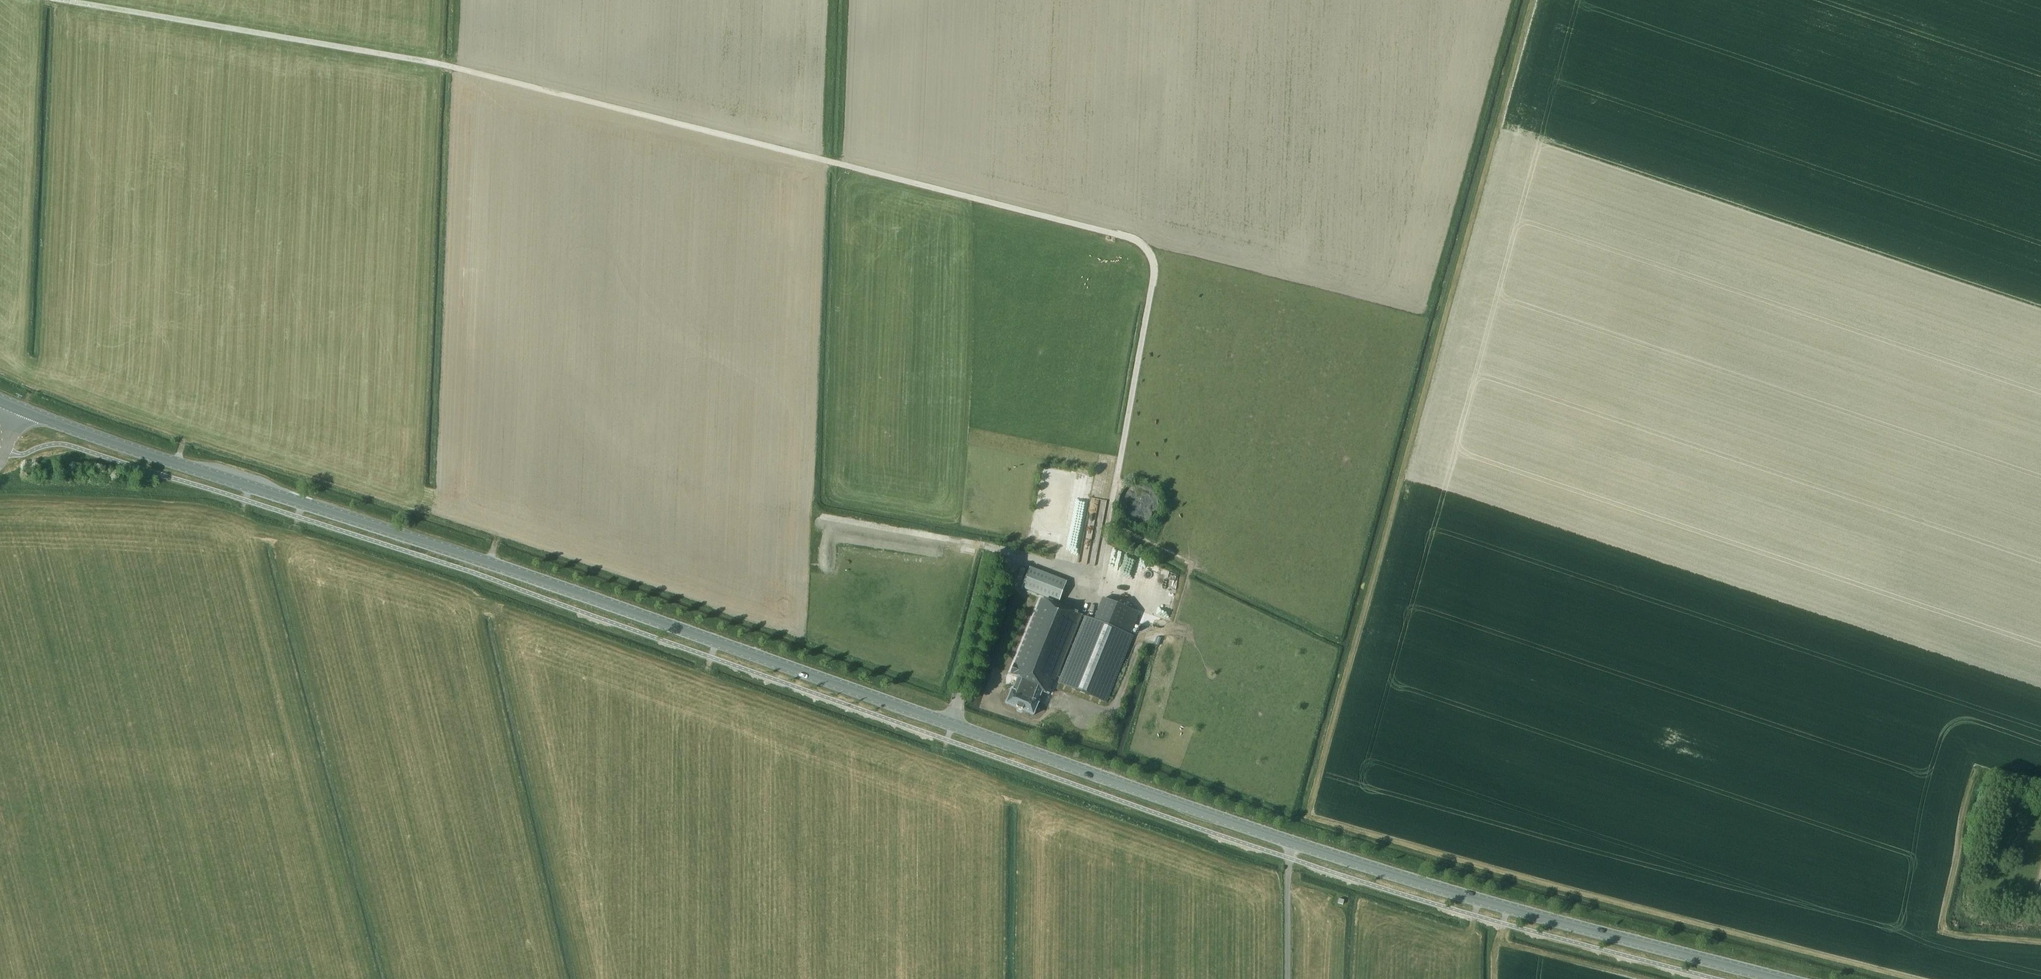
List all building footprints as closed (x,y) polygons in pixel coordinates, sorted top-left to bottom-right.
[(1073,493),(1086,493),(1085,487),(1094,487),(1093,480),(1072,481),(1073,493)] [(1092,545),(1101,499),(1094,498),(1085,544),(1092,545)] [(1153,500),(1129,501),(1129,509),(1127,509),(1127,518),(1154,518),(1153,500)] [(1023,587),(1059,602),(1067,582),(1031,567),(1023,587)] [(1056,677),(1057,677),(1083,615),(1042,598),(1011,674),(1018,678),(1013,691),(1012,690),(1006,704),(1034,715),(1040,701),(1038,701),(1042,691),(1049,694),(1056,677)] [(1102,600),(1095,620),(1117,629),(1130,634),(1135,622),(1138,615),(1102,600)] [(1058,683),(1107,702),(1134,636),(1085,616),(1058,683)]
